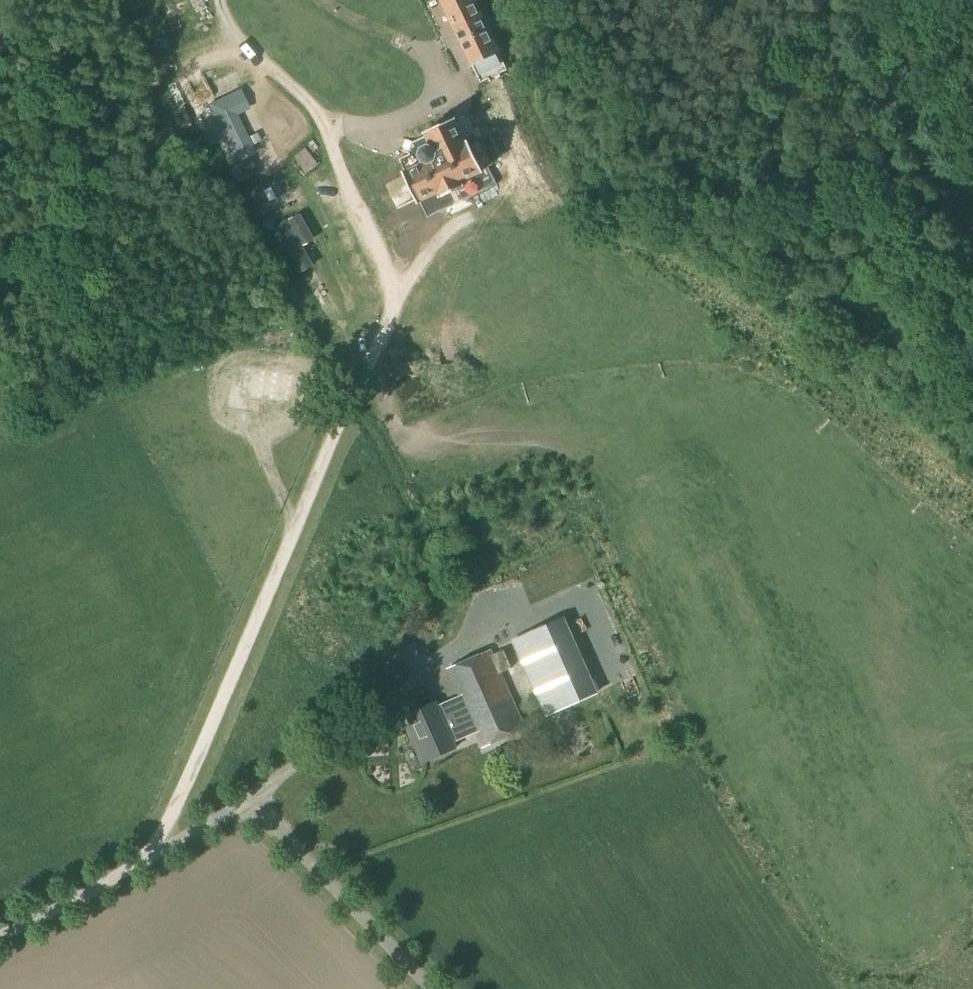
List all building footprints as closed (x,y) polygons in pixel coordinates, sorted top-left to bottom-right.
[(466,0),(438,0),(434,2),(469,74),(496,61),(466,0)] [(209,105),(236,163),(247,157),(229,119),(233,108),(246,101),(240,90),(209,105)] [(465,118),(453,126),(451,122),(422,141),(432,156),(428,155),(422,159),(421,165),(425,171),(429,172),(406,187),(425,215),(446,201),(449,206),(470,192),(467,187),(488,173),(469,144),(466,146),(464,143),(476,135),(465,118)] [(481,585),(477,596),(490,601),(494,589),(481,585)] [(547,715),(596,693),(563,618),(514,640),(547,715)] [(512,668),(503,650),(492,655),(490,650),(447,669),(459,696),(437,705),(436,702),(407,715),(427,761),(456,748),(454,743),(469,736),(475,733),(481,749),(525,729),(524,727),(528,725),(518,703),(514,704),(501,673),(512,668)]
